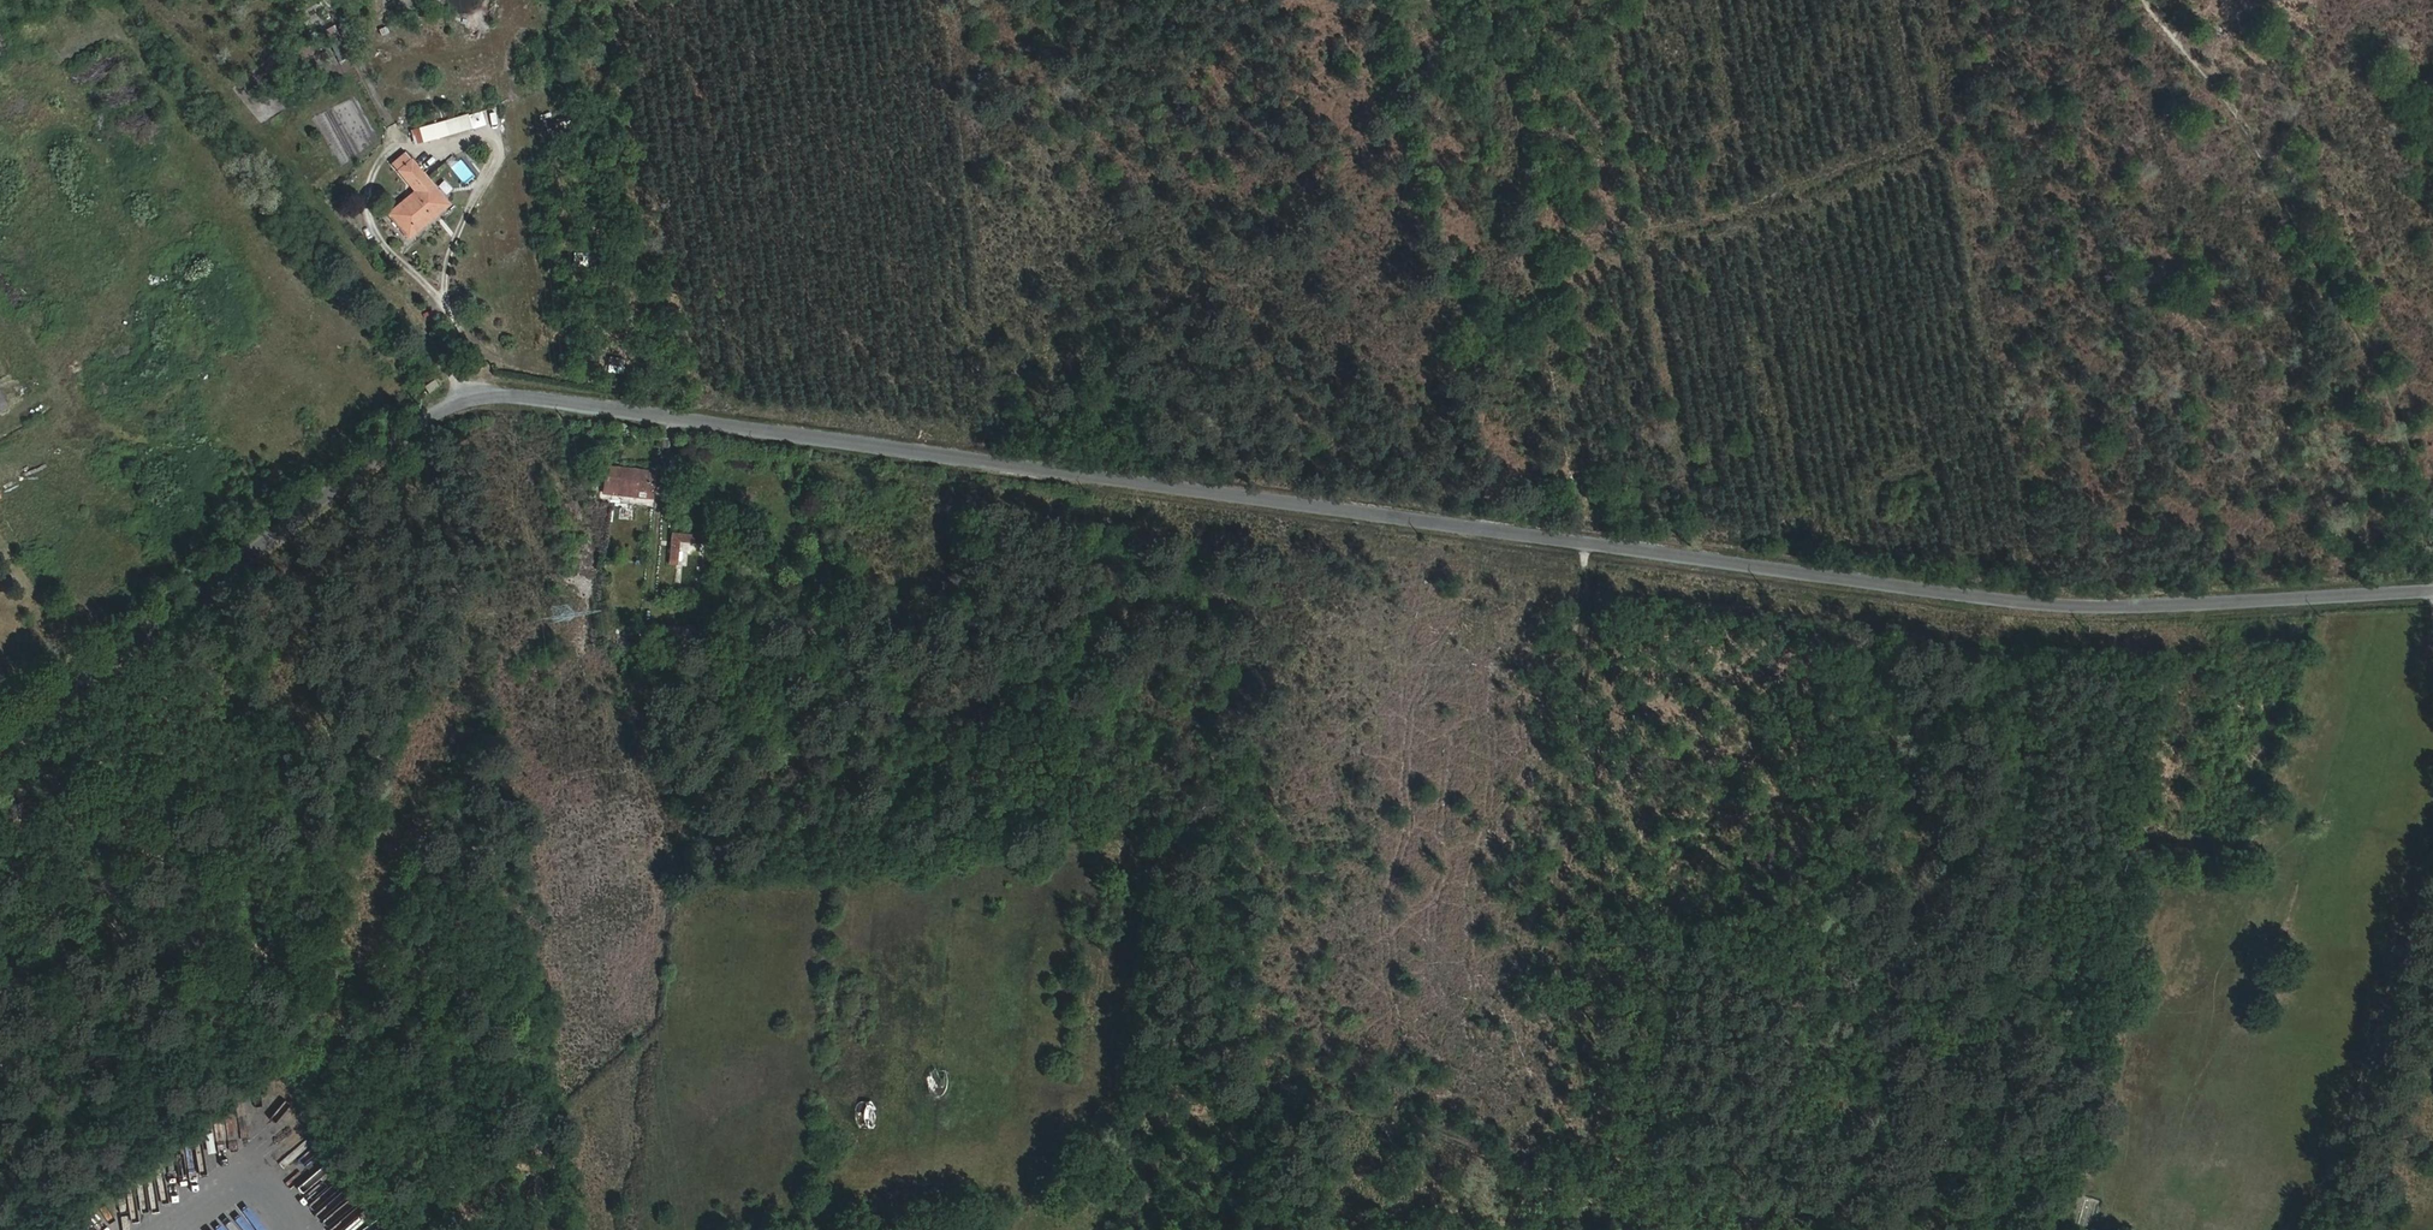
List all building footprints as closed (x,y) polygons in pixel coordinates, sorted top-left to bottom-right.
[(508,121),(521,118),(518,105),(505,108),(508,121)] [(415,143),(471,127),(467,115),(412,131),(415,143)] [(408,238),(448,204),(405,153),(392,164),(415,191),(388,214),(408,238)] [(465,185),(475,176),(460,159),(450,167),(465,185)] [(426,392),(437,387),(434,380),(423,385),(426,392)] [(651,498),(654,472),(606,467),(603,493),(651,498)] [(708,544),(708,537),(672,533),(669,563),(676,564),(679,541),(708,544)] [(856,1105),(860,1124),(876,1121),(872,1102),(856,1105)] [(240,1138),(234,1119),(220,1124),(226,1142),(240,1138)] [(1109,1226),(1112,1211),(1099,1209),(1096,1224),(1109,1226)]
